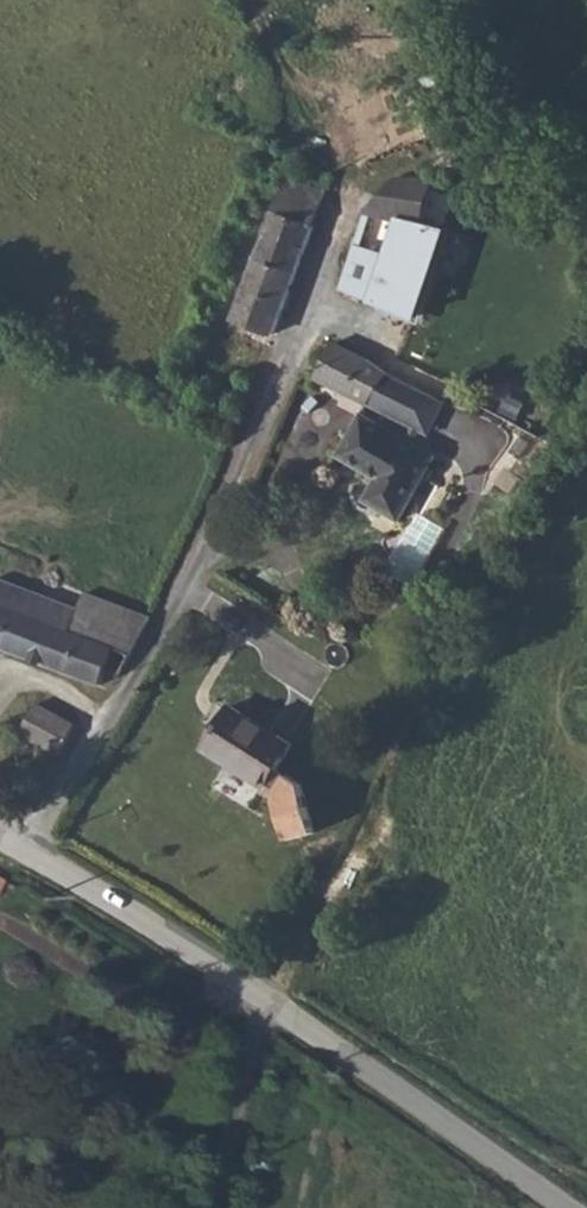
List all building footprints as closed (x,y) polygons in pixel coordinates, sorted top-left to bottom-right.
[(430,189),(435,176),(400,172),(368,206),(339,284),(416,314),(448,226),(421,215),(430,189)] [(311,227),(325,192),(286,176),(272,212),(311,227)] [(461,192),(430,189),(421,215),(448,226),(461,192)] [(269,334),(311,227),(272,212),(228,318),(269,334)] [(386,415),(404,390),(378,369),(329,341),(309,377),(325,387),(371,411),(386,415)] [(395,527),(429,459),(355,420),(334,460),(375,482),(361,507),(395,527)] [(148,618),(82,592),(73,610),(44,599),(0,581),(0,649),(97,685),(104,672),(117,675),(148,618)] [(54,755),(73,726),(36,705),(18,735),(54,755)] [(204,751),(263,790),(285,754),(225,716),(204,751)]
